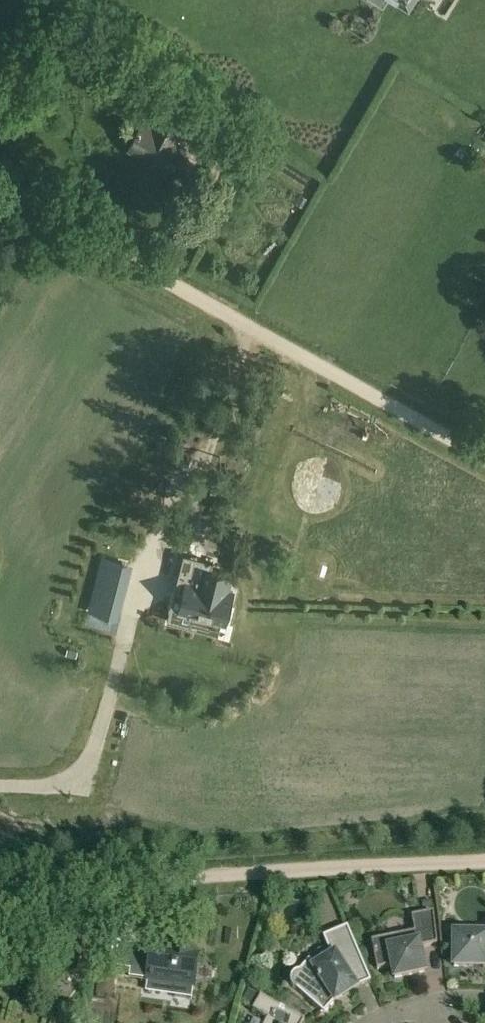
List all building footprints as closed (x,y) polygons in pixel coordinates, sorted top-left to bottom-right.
[(415,0),(397,0),(410,8),(415,0)] [(154,130),(143,124),(130,148),(147,157),(146,160),(155,165),(156,162),(174,171),(186,147),(176,141),(186,122),(164,110),(154,130)] [(219,583),(213,581),(217,566),(197,560),(199,552),(169,545),(163,568),(172,570),(164,601),(178,605),(174,617),(203,624),(207,612),(210,613),(219,583)] [(100,578),(123,584),(128,567),(105,561),(100,578)] [(101,582),(96,603),(159,618),(164,596),(101,582)] [(395,979),(424,973),(419,949),(437,945),(434,913),(411,918),(415,933),(371,942),(377,970),(392,967),(395,979)] [(293,974),(291,977),(290,981),(291,985),(293,988),(296,990),(321,1012),(326,1012),(333,1004),(333,1000),(354,986),(346,974),(363,964),(347,928),(323,938),(332,958),(316,968),(309,961),(300,971),(293,974)] [(484,968),(484,931),(482,930),(482,936),(455,936),(454,968),(484,968)] [(133,952),(131,970),(148,972),(146,980),(149,980),(173,984),(172,996),(191,999),(193,987),(194,987),(198,957),(193,957),(194,952),(169,949),(169,953),(151,950),(150,954),(133,952)] [(112,989),(97,987),(96,998),(111,1000),(112,989)] [(285,1011),(260,997),(253,1012),(267,1020),(266,1022),(278,1022),(285,1011)]
